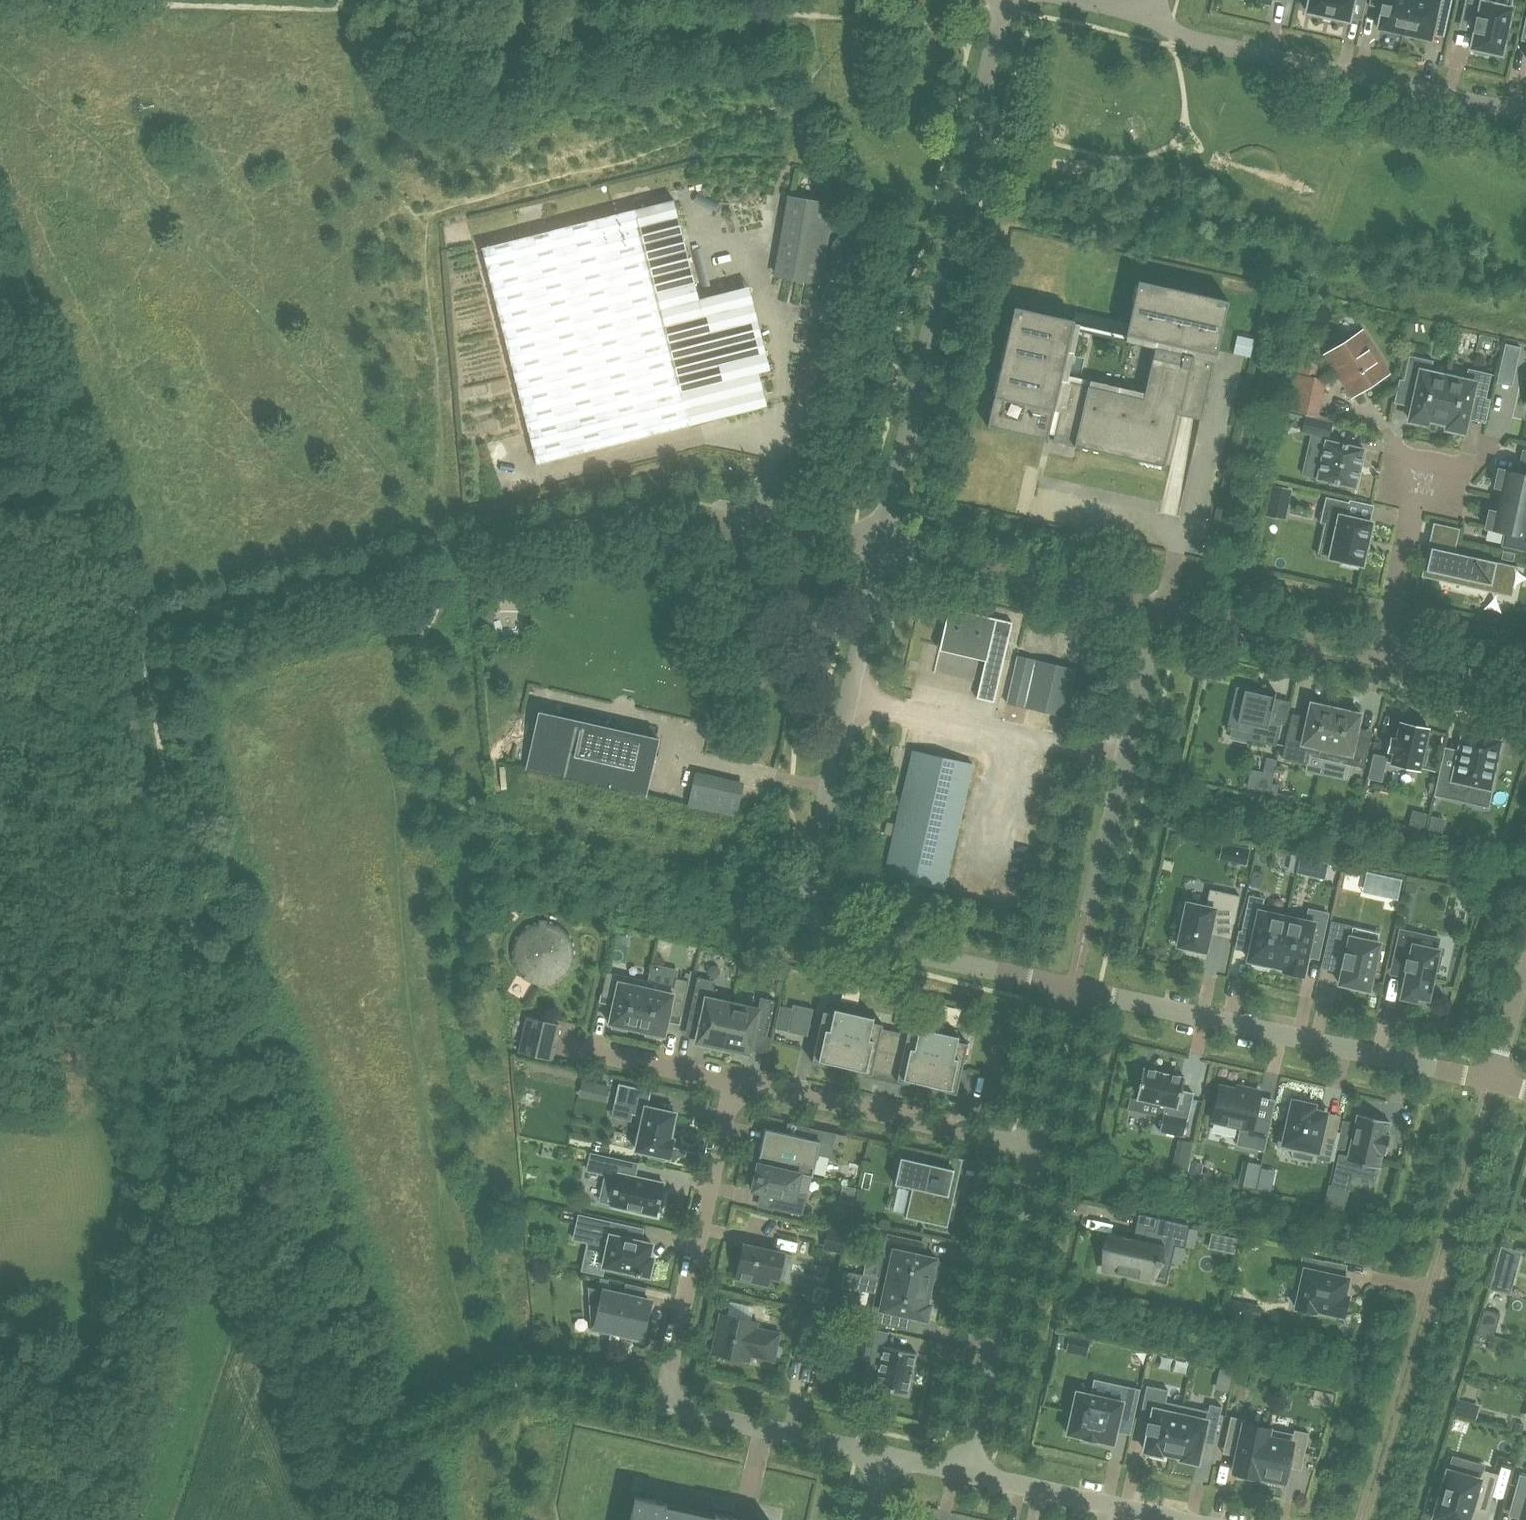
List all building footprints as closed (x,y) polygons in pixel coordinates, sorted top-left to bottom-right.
[(1303,7),(1307,8),(1306,12),(1322,15),(1322,16),(1333,18),(1333,17),(1349,21),(1353,1),(1365,4),(1366,0),(1305,0),(1303,7)] [(1378,27),(1403,33),(1411,0),(1370,0),(1369,5),(1381,8),(1379,13),(1381,14),(1378,27)] [(1403,33),(1406,34),(1407,31),(1413,32),(1412,35),(1431,39),(1436,16),(1448,19),(1452,0),(1411,0),(1403,33)] [(1501,55),(1511,8),(1482,1),(1483,0),(1465,0),(1461,15),(1475,18),(1472,32),(1474,32),(1470,48),(1474,49),(1473,53),(1487,56),(1488,52),(1501,55)] [(791,202),(778,277),(791,279),(820,283),(833,204),(792,197),(791,202)] [(674,199),(482,247),(537,464),(767,406),(759,372),(742,305),(703,315),(699,299),(674,199)] [(830,249),(830,253),(830,257),(831,261),(833,265),(835,268),(838,271),(842,273),(846,274),(850,275),(854,275),(858,274),(862,273),(865,271),(868,268),(870,265),(872,261),(873,257),(874,253),(873,249),(872,245),(870,241),(868,238),(865,235),(862,233),(858,232),(854,231),(850,231),(846,232),(842,233),(838,235),(835,238),(833,241),(831,245),(830,249)] [(1014,306),(987,426),(1164,466),(1176,414),(1187,417),(1189,411),(1201,413),(1205,397),(1207,397),(1229,300),(1138,280),(1126,334),(1145,339),(1155,341),(1152,357),(1146,383),(1142,398),(1098,388),(1061,380),(1065,360),(1074,320),(1014,306)] [(1362,331),(1325,354),(1352,396),(1389,373),(1362,331)] [(1253,349),(1256,336),(1243,332),(1240,345),(1253,349)] [(1505,343),(1501,360),(1517,364),(1520,347),(1505,343)] [(1409,355),(1403,382),(1417,384),(1409,420),(1427,423),(1428,419),(1437,421),(1447,377),(1430,373),(1433,361),(1409,355)] [(1447,377),(1437,421),(1447,423),(1446,428),(1464,432),(1472,397),(1485,400),(1491,374),(1468,368),(1465,381),(1447,377)] [(1295,387),(1290,410),(1313,415),(1318,416),(1326,381),(1321,380),(1298,375),(1295,387)] [(1305,417),(1302,431),(1311,433),(1326,437),(1328,437),(1331,423),(1305,417)] [(1317,478),(1317,479),(1355,487),(1364,449),(1326,440),(1317,478)] [(1494,486),(1499,487),(1497,497),(1525,504),(1525,451),(1523,450),(1518,473),(1498,469),(1494,486)] [(1281,514),(1293,515),(1296,483),(1284,482),(1281,514)] [(1324,496),(1319,521),(1324,523),(1335,525),(1328,556),(1328,557),(1342,560),(1341,565),(1357,569),(1358,564),(1362,565),(1372,522),(1345,516),(1348,502),(1324,496)] [(1485,527),(1505,532),(1502,545),(1525,551),(1525,504),(1497,497),(1494,511),(1489,510),(1485,527)] [(1421,575),(1421,576),(1502,594),(1508,566),(1518,568),(1518,566),(1431,547),(1425,575),(1421,575)] [(1503,550),(1501,558),(1513,561),(1515,553),(1503,550)] [(948,607),(939,646),(985,657),(976,697),(993,701),(1012,622),(948,607)] [(1016,655),(1005,702),(1026,707),(1064,715),(1074,669),(1036,660),(1016,655)] [(1227,725),(1227,727),(1249,732),(1247,739),(1276,746),(1281,721),(1273,719),(1275,712),(1271,711),(1275,692),(1274,692),(1273,697),(1267,696),(1267,693),(1236,686),(1236,687),(1239,688),(1236,704),(1233,703),(1232,710),(1234,710),(1231,726),(1227,725)] [(1289,723),(1282,758),(1307,763),(1309,755),(1324,759),(1337,704),(1324,701),(1323,706),(1312,703),(1310,702),(1310,704),(1305,726),(1289,723)] [(1337,704),(1324,759),(1364,768),(1370,741),(1355,738),(1360,715),(1361,713),(1359,713),(1347,711),(1348,707),(1337,704)] [(540,712),(527,770),(645,796),(657,738),(656,738),(656,739),(599,726),(542,713),(542,712),(540,712)] [(1391,737),(1388,751),(1392,752),(1390,763),(1419,770),(1421,764),(1425,765),(1428,750),(1424,749),(1429,728),(1426,728),(1427,724),(1412,720),(1411,724),(1399,722),(1396,738),(1391,737)] [(1440,766),(1434,794),(1468,801),(1471,785),(1491,789),(1501,741),(1462,732),(1454,769),(1440,766)] [(911,750),(882,875),(944,890),(972,764),(911,750)] [(1374,754),(1368,778),(1381,781),(1386,757),(1374,754)] [(1266,756),(1262,773),(1273,776),(1276,759),(1266,756)] [(693,779),(688,805),(736,816),(742,790),(693,779)] [(1274,785),(1271,797),(1287,801),(1290,788),(1274,785)] [(1431,817),(1428,830),(1441,832),(1443,820),(1431,817)] [(1253,871),(1250,884),(1259,886),(1262,873),(1253,871)] [(1406,882),(1404,891),(1415,893),(1417,884),(1406,882)] [(1183,920),(1177,945),(1189,948),(1188,952),(1202,955),(1202,951),(1206,951),(1209,934),(1212,920),(1233,925),(1240,895),(1209,889),(1206,907),(1187,902),(1186,906),(1182,906),(1179,919),(1183,920)] [(1242,931),(1242,934),(1253,936),(1250,952),(1248,960),(1251,960),(1250,965),(1266,968),(1267,964),(1276,966),(1286,917),(1260,911),(1263,899),(1250,896),(1242,931)] [(1286,917),(1276,966),(1284,967),(1283,971),(1302,975),(1306,957),(1309,944),(1320,946),(1327,913),(1309,909),(1306,921),(1286,917)] [(510,951),(510,952),(511,953),(511,954),(511,955),(511,956),(511,957),(511,958),(511,959),(512,960),(512,961),(512,962),(519,960),(532,975),(551,976),(553,983),(554,983),(555,982),(556,982),(557,981),(558,981),(559,980),(560,980),(560,979),(561,979),(562,978),(563,978),(564,977),(565,976),(566,975),(567,974),(567,973),(568,973),(569,972),(569,971),(570,970),(570,969),(571,969),(572,968),(572,967),(572,966),(573,965),(573,964),(574,963),(574,962),(574,961),(575,960),(575,959),(575,958),(575,957),(575,956),(575,955),(575,954),(576,953),(576,952),(575,951),(575,950),(575,949),(575,948),(575,947),(575,946),(575,945),(574,944),(574,943),(574,942),(573,941),(573,940),(573,939),(572,938),(572,937),(571,936),(571,935),(570,934),(570,933),(569,933),(568,932),(568,931),(567,930),(566,929),(565,928),(564,927),(563,927),(563,926),(562,925),(561,925),(560,924),(559,924),(558,923),(557,923),(555,928),(545,926),(545,920),(544,919),(543,919),(542,920),(541,920),(540,920),(539,920),(538,920),(537,920),(536,920),(535,921),(534,921),(533,921),(532,921),(531,922),(530,922),(529,923),(528,923),(527,924),(526,924),(526,925),(525,925),(524,926),(523,926),(522,927),(521,928),(520,929),(519,930),(519,931),(518,931),(517,932),(517,933),(516,934),(516,935),(515,935),(515,936),(514,937),(514,938),(513,939),(513,940),(512,941),(512,942),(512,943),(512,944),(511,945),(511,946),(511,947),(511,948),(511,949),(511,950),(510,951)] [(1336,923),(1330,949),(1344,952),(1341,966),(1343,966),(1341,972),(1339,983),(1368,990),(1379,943),(1378,943),(1350,936),(1352,926),(1336,923)] [(1400,929),(1392,964),(1404,966),(1404,969),(1407,970),(1405,977),(1401,997),(1415,1000),(1416,996),(1427,999),(1434,970),(1438,971),(1441,955),(1437,955),(1438,950),(1414,945),(1416,933),(1400,929)] [(607,971),(601,996),(615,999),(614,1004),(609,1022),(609,1024),(611,1024),(613,1024),(612,1028),(627,1031),(627,1027),(634,1029),(645,980),(607,971)] [(645,980),(634,1029),(646,1031),(645,1035),(660,1038),(661,1035),(663,1035),(665,1036),(665,1034),(664,1034),(667,1021),(668,1016),(670,1008),(682,1011),(689,980),(675,977),(673,986),(647,980),(645,980)] [(697,977),(688,1020),(700,1023),(697,1039),(696,1042),(709,1045),(708,1049),(722,1052),(733,1003),(716,999),(716,995),(711,980),(697,977)] [(733,1003),(722,1052),(736,1055),(736,1051),(749,1054),(750,1050),(754,1033),(766,1036),(774,1000),(760,997),(758,1009),(733,1003)] [(781,1006),(775,1029),(787,1031),(807,1036),(813,1009),(793,1004),(792,1008),(781,1006)] [(823,1011),(812,1062),(824,1065),(825,1061),(860,1069),(859,1072),(872,1075),(872,1073),(897,1078),(896,1081),(909,1083),(910,1080),(944,1088),(944,1091),(956,1094),(968,1043),(958,1041),(959,1035),(954,1034),(955,1031),(942,1028),(941,1032),(919,1027),(918,1032),(908,1029),(907,1034),(882,1028),(883,1024),(873,1022),(874,1017),(852,1012),(853,1008),(839,1005),(839,1009),(834,1008),(833,1013),(823,1011)] [(521,1040),(519,1052),(552,1059),(555,1048),(552,1047),(555,1036),(557,1037),(560,1025),(527,1017),(524,1029),(527,1030),(524,1041),(521,1040)] [(1138,1069),(1135,1083),(1139,1084),(1136,1099),(1165,1105),(1159,1130),(1183,1136),(1186,1120),(1187,1120),(1193,1093),(1181,1090),(1184,1077),(1168,1073),(1169,1073),(1159,1071),(1143,1068),(1142,1070),(1138,1069)] [(619,1084),(615,1102),(633,1106),(632,1113),(643,1116),(636,1150),(649,1153),(649,1157),(664,1160),(665,1156),(669,1157),(673,1139),(670,1138),(675,1113),(647,1107),(650,1091),(619,1084)] [(1220,1086),(1212,1120),(1241,1126),(1237,1144),(1263,1150),(1270,1121),(1254,1117),(1260,1092),(1245,1088),(1245,1091),(1220,1086)] [(1281,1130),(1277,1147),(1294,1150),(1295,1146),(1316,1151),(1314,1158),(1330,1161),(1337,1130),(1323,1127),(1326,1112),(1313,1110),(1314,1104),(1310,1103),(1311,1100),(1298,1097),(1297,1101),(1292,1099),(1285,1131),(1281,1130)] [(1339,1155),(1332,1186),(1348,1190),(1351,1174),(1375,1180),(1377,1168),(1378,1168),(1382,1152),(1385,1153),(1389,1136),(1386,1135),(1389,1121),(1358,1114),(1348,1157),(1339,1155)] [(766,1129),(758,1164),(801,1173),(800,1174),(812,1177),(813,1176),(817,1155),(831,1158),(836,1134),(846,1137),(846,1135),(803,1126),(801,1137),(785,1133),(766,1129)] [(590,1156),(587,1170),(606,1174),(604,1182),(617,1185),(612,1206),(656,1216),(657,1211),(661,1212),(664,1196),(661,1195),(663,1182),(619,1173),(622,1163),(622,1160),(591,1153),(590,1156)] [(901,1157),(894,1184),(912,1188),(905,1218),(947,1227),(955,1192),(949,1191),(954,1169),(901,1157)] [(758,1164),(752,1190),(775,1195),(772,1208),(802,1215),(807,1195),(796,1193),(800,1174),(801,1173),(758,1164)] [(1189,1164),(1187,1175),(1200,1177),(1202,1166),(1189,1164)] [(865,1172),(862,1187),(868,1189),(872,1174),(865,1172)] [(579,1215),(574,1239),(597,1244),(607,1246),(603,1266),(636,1273),(635,1275),(640,1276),(641,1274),(649,1275),(653,1257),(649,1256),(652,1243),(641,1241),(611,1235),(614,1223),(579,1215)] [(1111,1234),(1107,1256),(1117,1258),(1114,1271),(1152,1279),(1156,1262),(1170,1265),(1174,1245),(1184,1247),(1189,1224),(1156,1217),(1153,1230),(1145,1228),(1142,1241),(1131,1238),(1132,1237),(1131,1237),(1130,1238),(1123,1237),(1124,1235),(1122,1235),(1122,1236),(1111,1234)] [(828,1229),(823,1249),(843,1253),(848,1233),(828,1229)] [(885,1248),(879,1277),(930,1288),(932,1276),(936,1277),(940,1262),(936,1261),(936,1258),(924,1255),(916,1254),(919,1240),(886,1233),(887,1233),(883,1248),(885,1248)] [(744,1244),(737,1278),(755,1282),(757,1274),(778,1278),(788,1280),(793,1256),(784,1254),(784,1253),(744,1244)] [(1501,1246),(1497,1260),(1516,1265),(1520,1251),(1501,1246)] [(1304,1269),(1296,1307),(1315,1311),(1316,1309),(1343,1315),(1348,1296),(1344,1295),(1348,1278),(1323,1272),(1325,1260),(1302,1255),(1299,1268),(1304,1269)] [(1493,1275),(1489,1289),(1508,1294),(1512,1281),(1493,1275)] [(600,1276),(599,1283),(607,1285),(608,1278),(600,1276)] [(879,1277),(869,1321),(900,1328),(903,1315),(912,1316),(927,1320),(930,1304),(926,1303),(930,1288),(879,1277)] [(589,1286),(587,1286),(589,1304),(591,1331),(610,1330),(621,1332),(621,1336),(621,1337),(640,1342),(641,1337),(650,1300),(606,1290),(606,1291),(589,1287),(589,1286)] [(1229,1303),(1226,1316),(1237,1318),(1240,1305),(1229,1303)] [(1483,1308),(1477,1331),(1494,1336),(1500,1313),(1483,1308)] [(720,1313),(712,1353),(738,1358),(739,1353),(774,1360),(774,1357),(777,1346),(780,1333),(756,1328),(758,1322),(720,1313)] [(805,1314),(795,1359),(812,1363),(822,1318),(805,1314)] [(861,1326),(854,1356),(869,1360),(870,1360),(870,1358),(881,1361),(875,1385),(874,1386),(907,1394),(907,1393),(907,1392),(910,1378),(912,1368),(915,1354),(916,1354),(916,1353),(878,1344),(881,1332),(876,1331),(877,1330),(861,1326)] [(777,1346),(774,1357),(781,1358),(783,1347),(777,1346)] [(1076,1391),(1067,1433),(1082,1437),(1084,1438),(1084,1437),(1096,1440),(1098,1441),(1098,1440),(1113,1443),(1120,1414),(1134,1417),(1143,1373),(1128,1370),(1121,1401),(1076,1391)] [(1146,1385),(1141,1410),(1153,1413),(1151,1422),(1147,1421),(1145,1432),(1148,1432),(1144,1450),(1161,1454),(1161,1451),(1171,1454),(1182,1405),(1165,1401),(1168,1390),(1146,1385)] [(1320,1386),(1318,1396),(1336,1398),(1337,1388),(1320,1386)] [(1457,1402),(1454,1413),(1461,1415),(1464,1404),(1457,1402)] [(1182,1405),(1171,1454),(1181,1456),(1181,1458),(1197,1462),(1202,1441),(1203,1433),(1215,1436),(1222,1407),(1209,1404),(1208,1411),(1182,1405)] [(1230,1416),(1224,1446),(1237,1449),(1236,1456),(1233,1472),(1237,1472),(1236,1476),(1253,1480),(1254,1476),(1259,1477),(1259,1476),(1269,1428),(1268,1428),(1244,1423),(1245,1419),(1230,1416)] [(1516,1423),(1514,1432),(1520,1434),(1523,1425),(1516,1423)] [(1269,1428),(1259,1476),(1263,1477),(1262,1481),(1279,1484),(1280,1480),(1284,1481),(1287,1466),(1289,1460),(1302,1463),(1309,1433),(1294,1429),(1293,1433),(1269,1428)] [(1207,1440),(1208,1463),(1219,1462),(1218,1440),(1207,1440)] [(1434,1517),(1437,1518),(1436,1519),(1438,1519),(1468,1519),(1473,1503),(1488,1507),(1498,1474),(1481,1469),(1478,1479),(1448,1470),(1434,1517)] [(1513,1498),(1525,1501),(1520,1519),(1525,1519),(1525,1476),(1519,1474),(1513,1498)] [(630,1519),(663,1519),(666,1504),(667,1503),(635,1496),(630,1519)]
